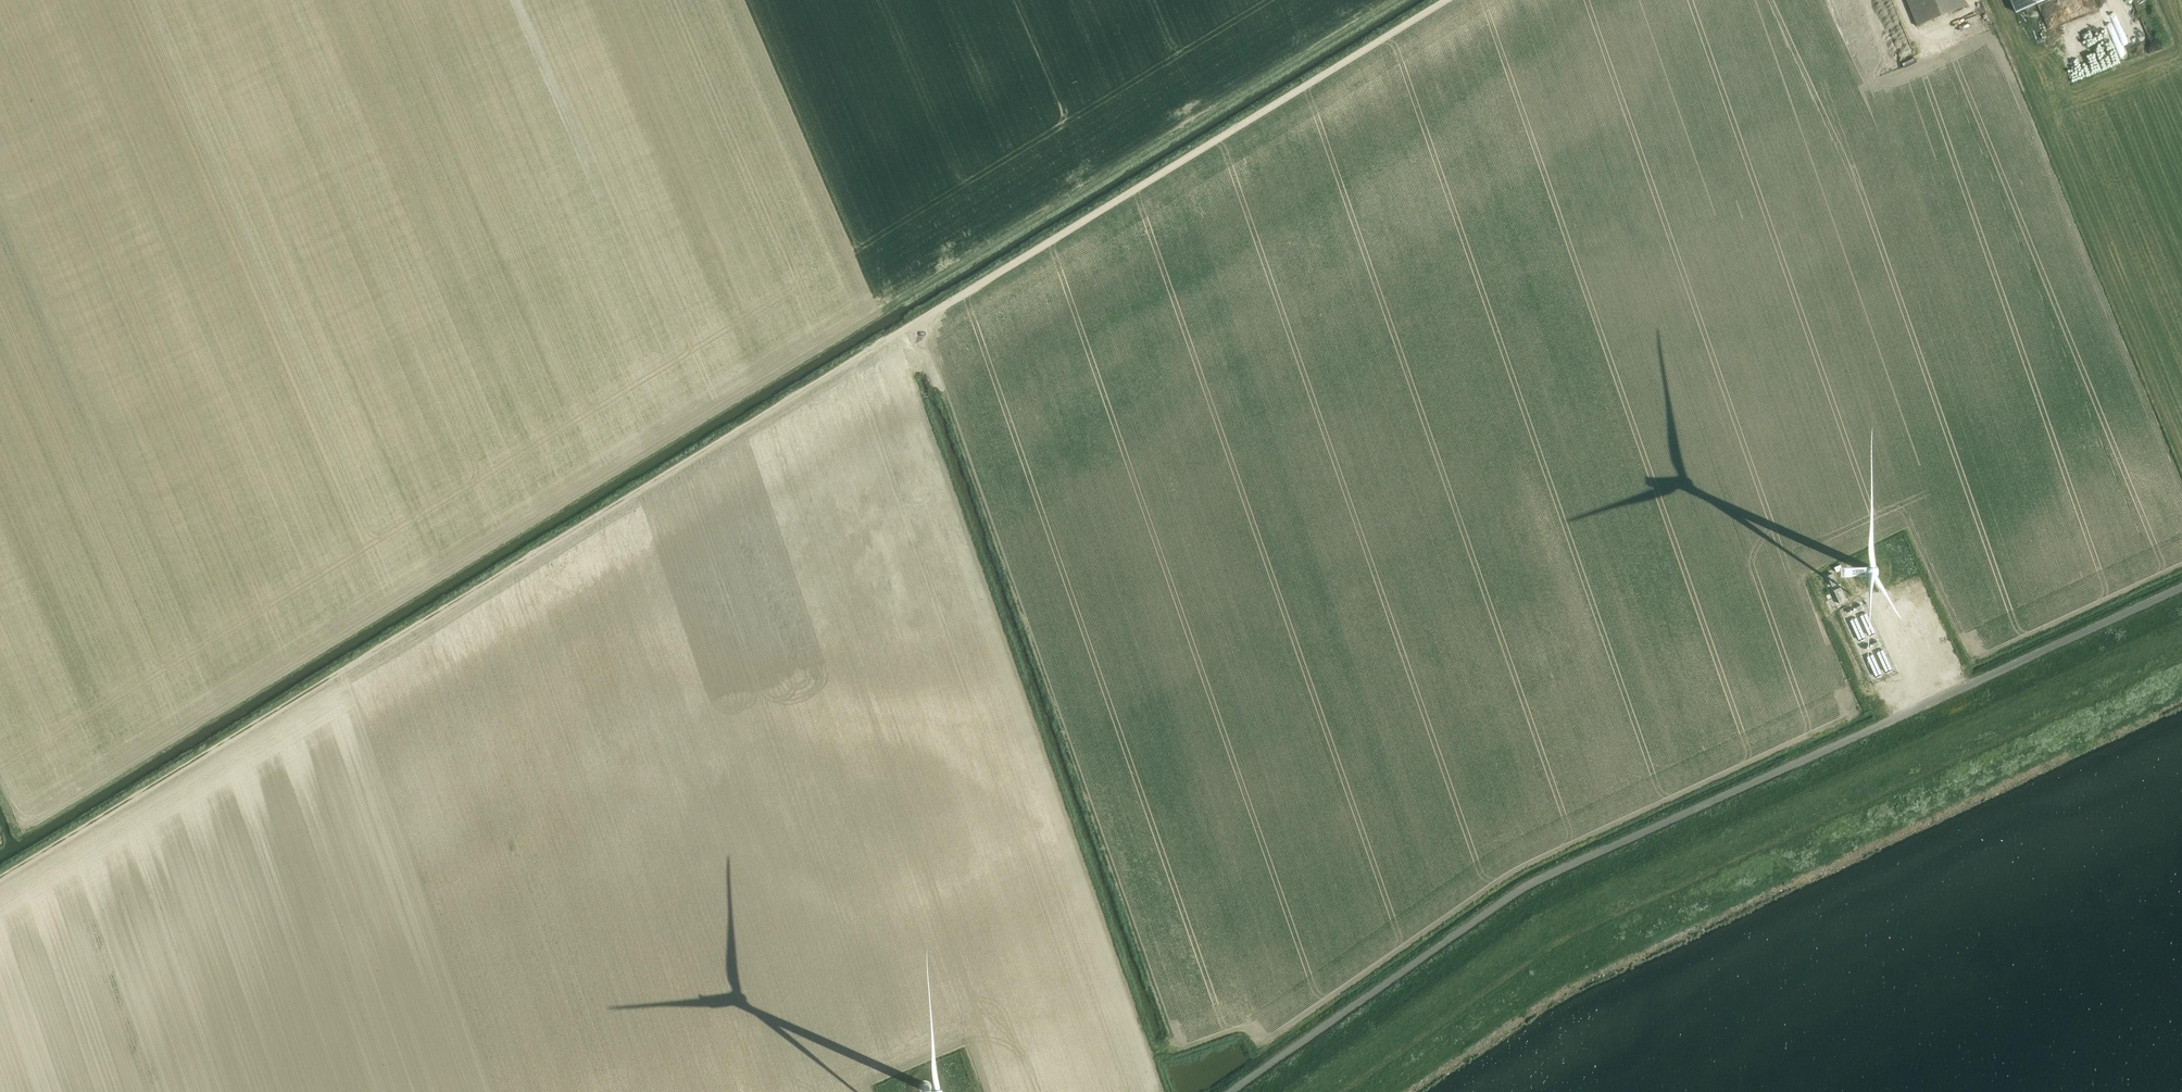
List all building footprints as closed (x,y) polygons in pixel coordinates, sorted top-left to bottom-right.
[(1968,5),(1966,0),(1907,0),(1917,26),(1968,5)] [(2017,13),(2039,4),(2048,0),(2011,0),(2017,13)] [(1866,570),(1866,572),(1867,574),(1869,576),(1872,577),(1874,577),(1876,576),(1878,574),(1879,572),(1879,569),(1878,567),(1876,565),(1874,564),(1871,564),(1869,565),(1867,567),(1866,570)] [(1861,617),(1870,639),(1876,636),(1867,615),(1861,617)] [(1850,622),(1860,643),(1866,641),(1856,619),(1850,622)] [(1877,654),(1887,675),(1893,673),(1883,651),(1877,654)] [(1867,658),(1877,680),(1883,677),(1873,655),(1867,658)] [(919,1088),(920,1091),(921,1091),(929,1091),(930,1091),(931,1088),(931,1086),(930,1083),(928,1082),(926,1081),(924,1081),(921,1082),(920,1084),(919,1086),(919,1088)]
